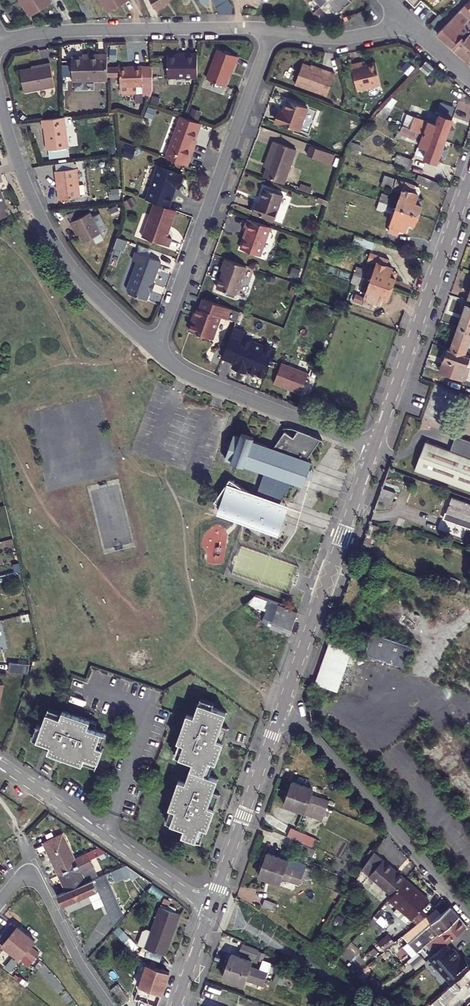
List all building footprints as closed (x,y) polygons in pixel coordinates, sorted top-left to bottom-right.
[(41,8),(36,0),(21,0),(31,15),(41,8)] [(168,0),(152,0),(158,9),(168,3),(166,1),(168,0)] [(220,14),(231,14),(232,7),(228,0),(227,0),(211,0),(220,14)] [(330,0),(323,7),(334,18),(341,11),(352,0),(330,0)] [(437,33),(453,47),(469,30),(469,0),(437,33)] [(323,8),(323,7),(319,2),(310,9),(313,14),(323,8)] [(453,47),(469,60),(469,59),(469,30),(453,47)] [(226,86),(232,72),(233,72),(238,57),(218,50),(208,80),(226,86)] [(198,79),(198,54),(183,55),(183,57),(167,57),(168,79),(198,79)] [(72,82),(108,82),(107,55),(95,56),(96,58),(72,59),(72,82)] [(434,67),(427,60),(421,67),(428,74),(434,67)] [(374,65),(362,67),(361,64),(350,66),(355,92),(379,87),(374,65)] [(51,65),(43,67),(44,69),(22,73),(27,94),(55,89),(51,65)] [(325,72),(324,74),(300,65),(293,86),(325,97),(333,75),(325,72)] [(144,98),(151,98),(153,91),(153,68),(134,69),(134,70),(121,71),(121,89),(121,95),(124,98),(138,97),(137,88),(144,88),(144,98)] [(440,103),(438,110),(452,114),(454,107),(440,103)] [(287,104),(283,116),(280,114),(276,126),(298,133),(306,110),(287,104)] [(410,126),(445,139),(447,133),(450,135),(453,127),(449,126),(452,118),(439,113),(436,123),(414,115),(410,126)] [(166,159),(188,167),(193,153),(191,153),(201,125),(187,120),(182,118),(166,159)] [(64,119),(42,122),(43,131),(44,131),(47,153),(69,150),(65,119),(64,119)] [(407,125),(403,124),(401,130),(414,135),(414,136),(422,139),(420,145),(428,148),(424,157),(436,161),(440,153),(443,154),(446,147),(443,145),(445,139),(410,126),(407,125)] [(265,178),(284,185),(296,151),(273,143),(266,163),(269,164),(265,178)] [(334,155),(311,147),(308,156),(331,164),(334,155)] [(397,155),(393,165),(408,171),(411,160),(397,155)] [(59,173),(63,201),(84,198),(80,170),(76,170),(75,163),(61,165),(62,172),(59,173)] [(159,168),(147,201),(155,204),(170,209),(177,188),(180,189),(184,177),(159,168)] [(394,187),(397,180),(385,176),(382,183),(394,187)] [(423,187),(439,192),(441,184),(426,179),(423,187)] [(403,190),(396,208),(418,216),(422,206),(416,203),(419,195),(413,193),(416,187),(397,180),(394,187),(403,190)] [(260,203),(257,202),(253,213),(274,220),(283,194),(265,187),(260,203)] [(112,192),(113,201),(120,200),(119,191),(112,192)] [(8,217),(4,203),(6,203),(3,193),(0,194),(0,220),(8,217)] [(383,193),(380,202),(388,204),(390,199),(388,198),(389,195),(383,193)] [(388,204),(380,202),(377,210),(382,212),(383,209),(386,210),(388,204)] [(172,225),(177,212),(170,209),(155,204),(143,238),(170,248),(173,240),(167,238),(171,225),(172,225)] [(414,225),(418,216),(396,208),(390,226),(380,222),(378,229),(397,236),(400,230),(406,231),(409,223),(414,225)] [(73,225),(77,232),(80,231),(87,244),(104,235),(93,214),(73,225)] [(261,257),(271,228),(249,220),(247,228),(250,229),(242,250),(261,257)] [(360,233),(374,239),(377,232),(363,226),(360,233)] [(358,243),(371,248),(373,242),(361,237),(358,243)] [(128,242),(118,239),(115,250),(124,253),(128,242)] [(129,291),(130,295),(148,301),(162,262),(137,253),(134,262),(139,263),(129,291)] [(370,280),(391,288),(395,278),(389,276),(392,268),(387,266),(389,260),(369,253),(366,260),(376,263),(370,280)] [(243,284),(249,268),(228,260),(224,272),(225,272),(219,289),(238,296),(239,294),(242,292),(244,287),(243,284)] [(354,274),(361,277),(364,270),(361,269),(362,267),(357,265),(354,274)] [(361,277),(354,274),(351,282),(356,284),(357,281),(360,282),(361,277)] [(388,298),(391,288),(370,280),(363,298),(354,294),(351,301),(371,308),(374,302),(379,304),(382,296),(388,298)] [(230,320),(233,310),(205,300),(202,310),(200,309),(191,332),(214,341),(223,318),(230,320)] [(459,327),(469,331),(469,307),(467,306),(459,327)] [(459,327),(451,349),(469,356),(469,347),(467,346),(468,343),(469,343),(469,331),(459,327)] [(248,335),(235,330),(224,359),(236,364),(235,367),(248,372),(249,369),(258,372),(258,374),(268,378),(278,352),(246,340),(248,335)] [(469,359),(469,356),(451,349),(450,350),(447,349),(447,350),(445,349),(443,350),(441,355),(442,358),(445,358),(440,371),(466,380),(469,369),(469,368),(467,367),(469,359)] [(277,382),(304,393),(312,373),(285,363),(277,382)] [(445,429),(455,390),(433,384),(423,423),(445,429)] [(263,473),(256,495),(279,503),(292,484),(304,488),(314,462),(308,460),(323,441),(297,431),(293,437),(284,431),(273,448),(252,440),(253,436),(241,431),(240,436),(234,434),(225,459),(263,473)] [(454,434),(448,449),(424,441),(423,445),(468,461),(469,462),(469,440),(454,434)] [(468,461),(423,445),(414,470),(469,489),(469,462),(468,461)] [(229,480),(226,484),(213,504),(220,508),(218,514),(239,522),(257,534),(261,529),(277,535),(284,516),(275,509),(279,503),(256,495),(248,492),(229,480)] [(379,500),(391,504),(395,494),(383,489),(379,500)] [(444,511),(469,521),(469,503),(449,496),(444,511)] [(298,612),(265,598),(263,604),(276,610),(269,627),(290,635),(298,612)] [(373,634),(366,655),(404,668),(411,647),(373,634)] [(356,643),(333,635),(316,685),(339,693),(356,643)] [(169,808),(171,809),(166,823),(184,830),(182,837),(200,843),(205,830),(208,831),(220,796),(213,793),(217,780),(209,777),(213,763),(215,764),(227,729),(219,726),(224,713),(211,709),(212,703),(199,699),(192,718),(185,716),(176,743),(178,744),(174,756),(191,763),(184,783),(178,781),(169,808)] [(64,746),(68,761),(80,765),(81,763),(94,768),(101,750),(99,749),(104,736),(93,732),(95,725),(61,712),(60,714),(47,709),(40,727),(36,726),(35,728),(64,746)] [(46,752),(68,761),(64,746),(35,728),(31,739),(48,746),(46,752)] [(293,782),(289,793),(330,807),(333,798),(312,791),(313,788),(293,782)] [(327,815),(330,807),(289,793),(285,805),(305,812),(306,808),(327,815)] [(314,846),(317,837),(289,826),(285,835),(314,846)] [(105,853),(99,848),(75,860),(63,834),(45,843),(60,875),(91,861),(106,853),(105,853)] [(268,852),(264,864),(305,878),(308,870),(288,863),(289,859),(268,852)] [(392,896),(406,880),(374,853),(363,870),(392,896)] [(68,892),(86,883),(82,873),(94,868),(91,861),(60,875),(68,892)] [(116,880),(130,874),(126,864),(111,870),(116,880)] [(303,886),(305,878),(264,864),(260,875),(281,883),(282,879),(303,886)] [(99,892),(94,880),(86,883),(68,892),(59,895),(64,907),(99,892)] [(421,910),(429,901),(406,880),(392,896),(389,900),(417,925),(428,916),(421,910)] [(320,886),(315,884),(311,893),(317,895),(320,886)] [(280,904),(266,899),(263,906),(277,911),(280,904)] [(417,925),(384,952),(397,968),(408,958),(401,949),(410,942),(418,951),(459,916),(451,907),(442,914),(437,909),(428,916),(417,925)] [(137,945),(161,954),(166,940),(170,941),(179,915),(159,908),(150,932),(145,931),(142,931),(137,945)] [(467,926),(467,925),(459,916),(418,951),(403,965),(407,970),(423,956),(424,958),(433,951),(434,951),(436,949),(435,949),(446,940),(448,942),(467,926)] [(5,932),(44,964),(49,958),(39,949),(41,947),(13,923),(5,932)] [(44,964),(5,932),(0,938),(0,942),(3,945),(3,946),(27,967),(33,960),(35,962),(36,961),(42,966),(44,964)] [(376,942),(384,950),(394,940),(386,933),(376,942)] [(120,939),(125,944),(130,938),(125,934),(120,939)] [(166,940),(161,954),(164,956),(170,941),(166,940)] [(429,959),(451,985),(469,969),(469,968),(462,959),(461,960),(458,957),(459,956),(453,948),(451,950),(446,944),(429,959)] [(243,945),(240,953),(252,957),(254,949),(243,945)] [(64,961),(61,955),(49,961),(52,968),(64,961)] [(231,955),(228,966),(268,981),(271,972),(251,965),(252,962),(231,955)] [(147,965),(134,1002),(137,1004),(136,1005),(151,1005),(153,999),(157,1000),(159,994),(162,995),(170,973),(147,965)] [(266,988),(268,981),(228,966),(223,978),(244,985),(245,981),(259,986),(266,988)] [(461,978),(443,995),(442,993),(430,1004),(431,1005),(435,1002),(439,1005),(441,1005),(466,984),(461,978)] [(245,981),(244,985),(243,986),(258,991),(259,986),(245,981)] [(118,987),(111,992),(120,1005),(128,1000),(118,987)]
